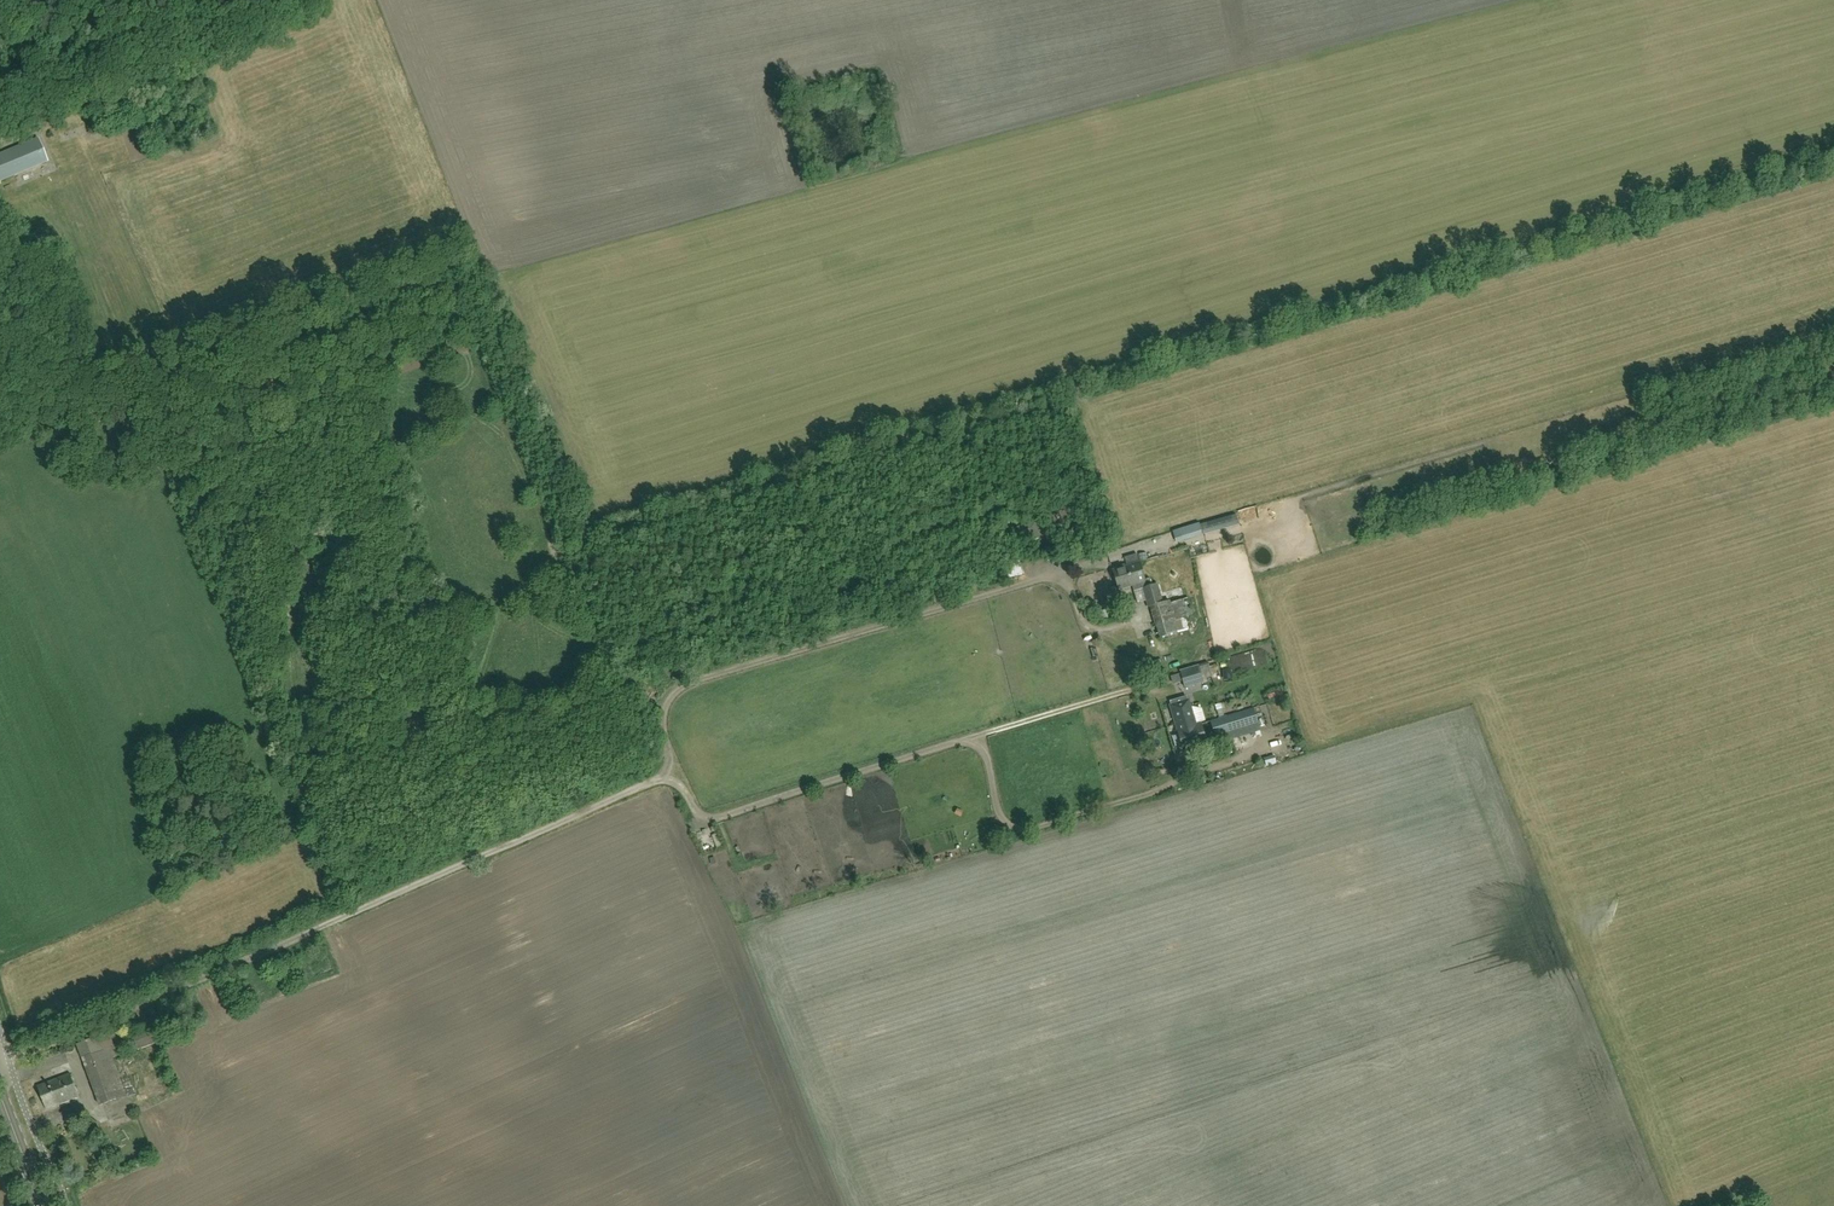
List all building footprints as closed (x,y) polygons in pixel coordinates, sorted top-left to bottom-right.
[(34,129),(30,118),(0,131),(0,143),(34,129)] [(47,162),(37,139),(0,154),(0,182),(47,162)] [(1239,525),(1236,514),(1200,525),(1202,535),(1239,525)] [(415,521),(407,523),(410,531),(417,529),(415,521)] [(1132,586),(1137,604),(1147,601),(1149,607),(1150,607),(1155,625),(1156,625),(1159,637),(1179,631),(1175,619),(1187,616),(1179,587),(1166,591),(1168,600),(1162,602),(1157,584),(1152,586),(1150,579),(1145,580),(1137,554),(1125,557),(1127,566),(1126,566),(1132,586)] [(1119,590),(1132,586),(1126,566),(1113,570),(1119,590)] [(1185,688),(1202,682),(1199,670),(1181,675),(1185,688)] [(1172,706),(1170,706),(1183,751),(1207,744),(1201,724),(1197,725),(1195,716),(1193,716),(1191,709),(1188,701),(1181,703),(1180,699),(1171,702),(1172,706)] [(1254,723),(1250,709),(1238,712),(1210,720),(1214,735),(1242,727),(1254,723)] [(124,1090),(113,1058),(118,1056),(109,1033),(77,1044),(86,1068),(100,1106),(126,1096),(135,1091),(134,1086),(124,1090)] [(46,1110),(78,1098),(70,1073),(37,1086),(46,1110)] [(64,1107),(68,1111),(76,1105),(73,1101),(64,1107)] [(125,1105),(115,1109),(117,1115),(128,1110),(125,1105)]
